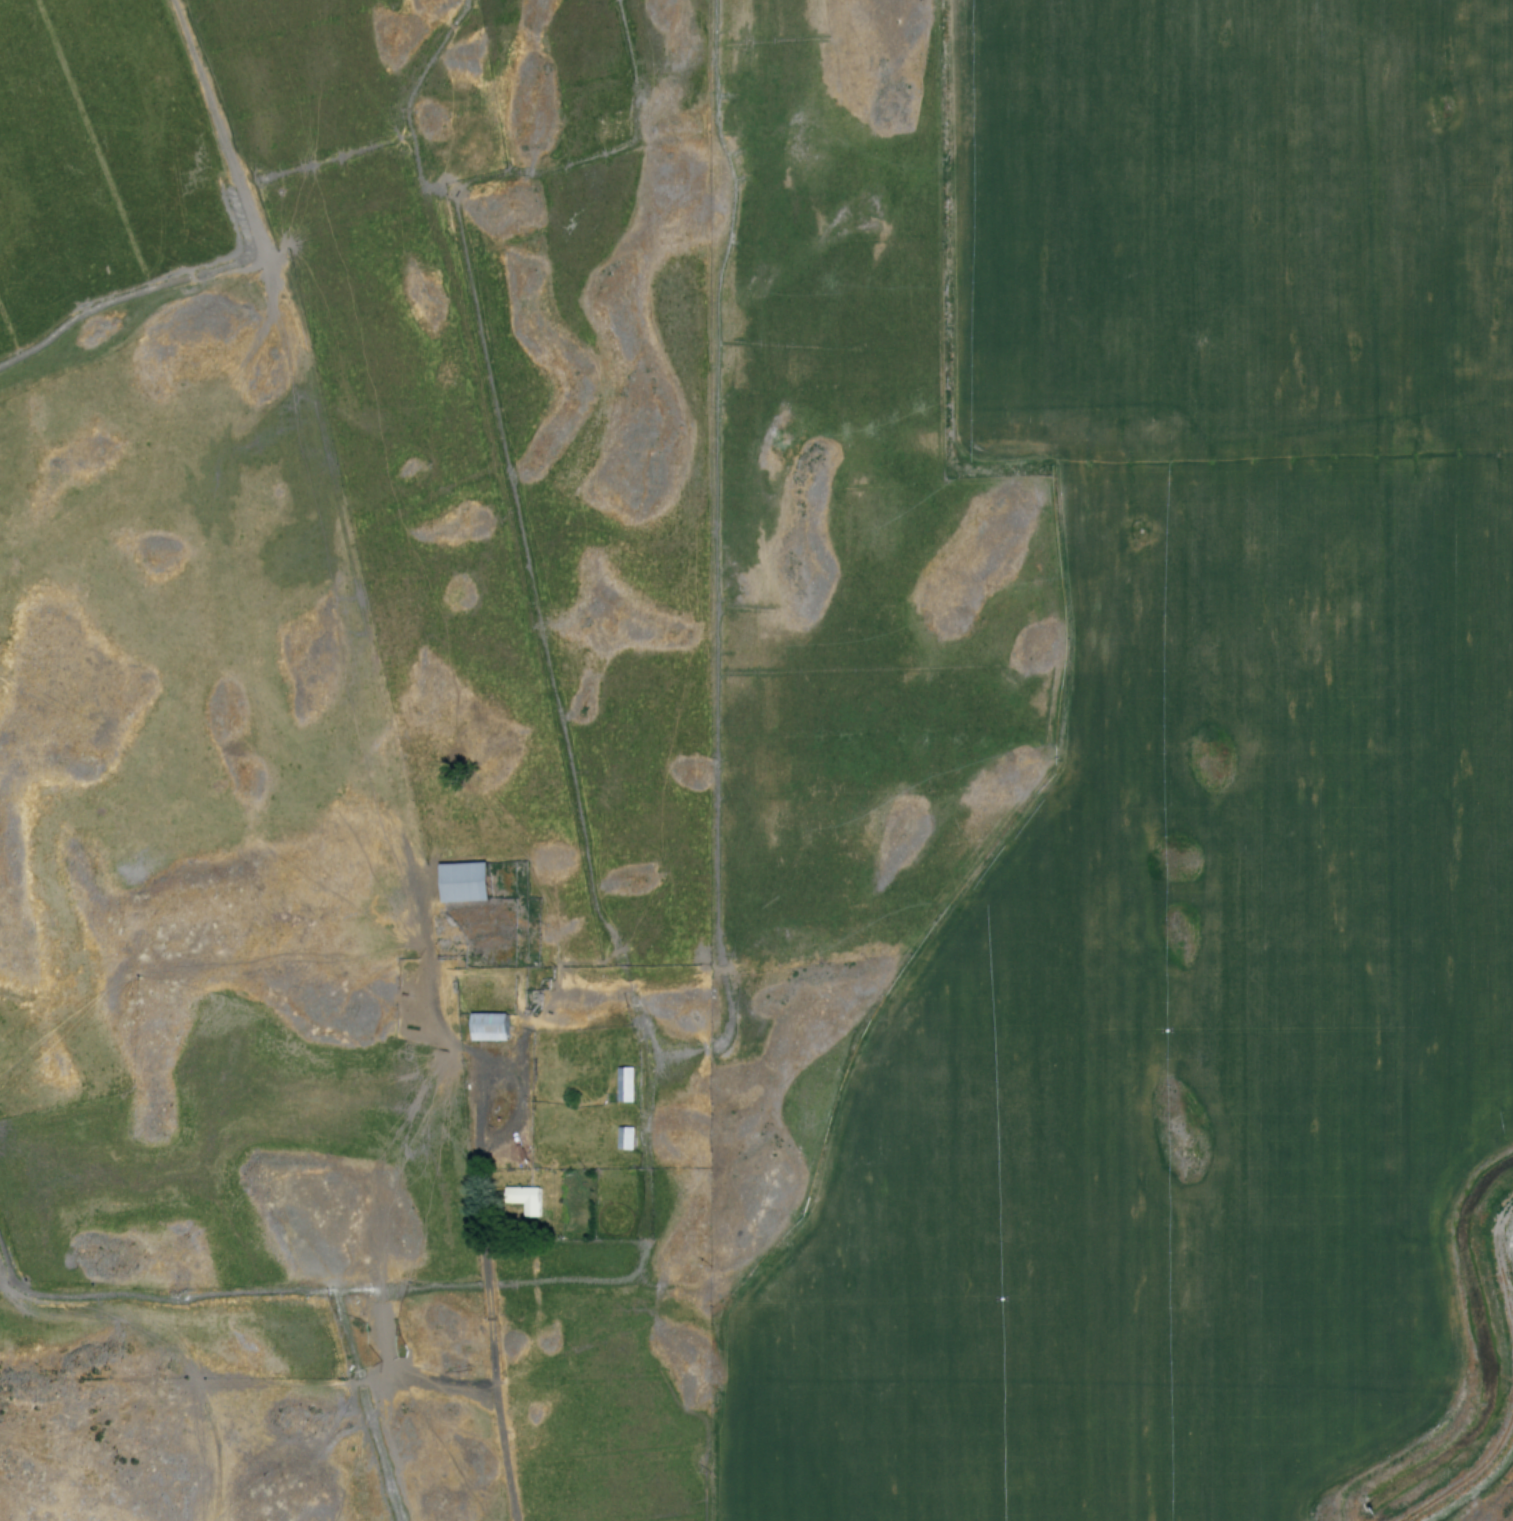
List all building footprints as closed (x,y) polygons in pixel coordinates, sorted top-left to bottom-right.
[(438,902),(486,900),(485,861),(437,863),(438,902)] [(469,1013),(469,1040),(508,1040),(507,1012),(469,1013)] [(616,1067),(617,1102),(633,1102),(633,1067),(616,1067)] [(617,1149),(632,1149),(633,1127),(618,1127),(617,1149)] [(541,1216),(540,1187),(503,1187),(503,1203),(522,1202),(523,1216),(541,1216)]
